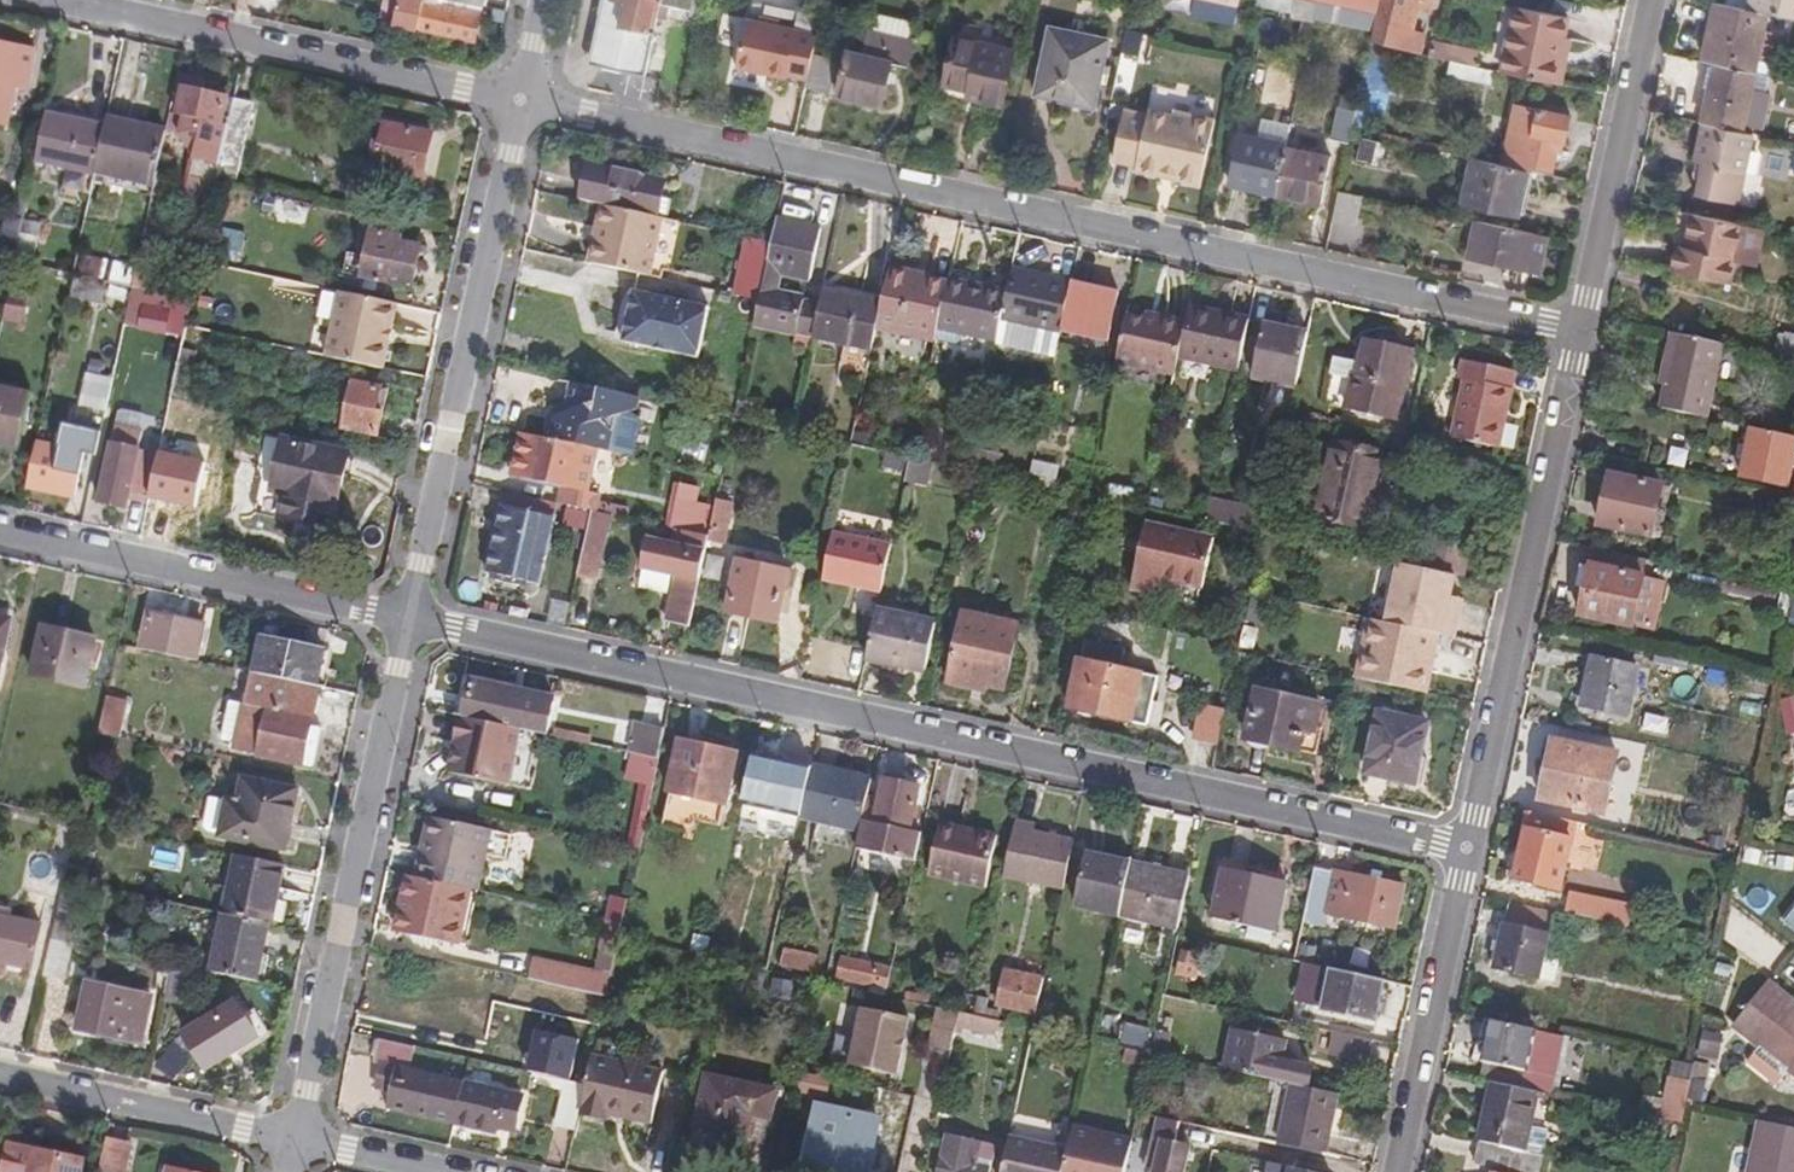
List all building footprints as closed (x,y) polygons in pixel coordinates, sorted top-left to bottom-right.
[(473,6),(444,0),(374,0),(370,20),(420,31),(465,41),(473,6)] [(595,15),(587,53),(595,66),(639,75),(653,15),(653,14),(646,12),(648,6),(669,11),(684,13),(687,4),(694,5),(695,0),(598,0),(595,15)] [(743,3),(796,14),(799,0),(744,0),(743,3)] [(1168,12),(1227,25),(1232,0),(1170,0),(1168,12)] [(1249,10),(1288,18),(1292,0),(1251,0),(1249,10)] [(1294,0),(1292,0),(1288,18),(1307,22),(1311,4),(1294,0)] [(1311,4),(1371,17),(1375,0),(1294,0),(1311,4)] [(1371,17),(1367,35),(1365,44),(1405,53),(1409,36),(1394,32),(1400,7),(1422,12),(1425,0),(1375,0),(1371,17)] [(1736,10),(1759,14),(1793,22),(1793,0),(1738,0),(1736,10)] [(1367,35),(1371,17),(1311,4),(1307,22),(1367,35)] [(1736,10),(1709,4),(1703,32),(1696,62),(1701,63),(1709,65),(1746,73),(1759,14),(1736,10)] [(668,18),(669,11),(648,6),(646,12),(653,14),(653,15),(668,18)] [(1550,84),(1559,39),(1562,26),(1564,18),(1515,7),(1501,74),(1530,80),(1550,84)] [(902,46),(905,30),(870,22),(866,38),(902,46)] [(800,84),(805,61),(811,39),(740,23),(729,71),(779,82),(780,80),(800,84)] [(952,29),(949,42),(1007,54),(1010,41),(952,29)] [(1059,104),(1085,109),(1100,42),(1041,30),(1027,97),(1059,104)] [(1118,33),(1113,56),(1130,59),(1135,36),(1118,33)] [(855,106),(874,110),(883,67),(898,70),(903,46),(902,46),(866,38),(861,37),(856,61),(840,58),(831,101),(855,106)] [(1550,84),(1559,87),(1569,41),(1559,39),(1550,84)] [(1471,67),(1475,51),(1427,40),(1423,57),(1449,62),(1471,67)] [(1007,54),(949,42),(940,88),(961,93),(960,99),(977,103),(996,107),(1007,54)] [(8,68),(18,71),(22,51),(0,46),(0,105),(8,68)] [(800,84),(798,93),(821,98),(828,67),(828,66),(805,61),(800,84)] [(1471,67),(1449,62),(1447,74),(1488,83),(1491,71),(1471,67)] [(1704,91),(1709,65),(1701,63),(1696,89),(1704,91)] [(1745,92),(1749,73),(1746,73),(1709,65),(1704,91),(1700,108),(1696,124),(1736,133),(1737,126),(1745,92)] [(1530,80),(1501,74),(1498,87),(1528,93),(1530,80)] [(196,86),(168,80),(164,100),(171,101),(168,118),(176,120),(173,136),(180,137),(178,144),(184,146),(183,153),(189,154),(180,194),(204,199),(207,182),(224,101),(210,98),(194,95),(196,86)] [(1759,95),(1745,92),(1737,126),(1752,130),(1759,95)] [(225,98),(224,101),(207,182),(228,186),(246,103),(225,98)] [(1348,116),(1351,103),(1335,100),(1332,112),(1348,116)] [(1524,173),(1526,174),(1528,164),(1547,168),(1550,154),(1556,155),(1560,135),(1563,120),(1510,109),(1498,168),(1524,173)] [(1160,179),(1194,186),(1207,121),(1167,113),(1166,118),(1141,112),(1140,116),(1116,111),(1105,161),(1129,166),(1128,172),(1160,179)] [(1324,144),(1340,148),(1348,116),(1332,112),(1331,112),(1324,144)] [(161,116),(157,133),(173,136),(176,120),(168,118),(161,116)] [(68,123),(37,117),(26,164),(84,177),(95,129),(68,123)] [(96,122),(95,129),(84,177),(145,190),(157,135),(135,131),(96,122)] [(1736,148),(1739,133),(1736,133),(1696,124),(1692,142),(1687,165),(1690,165),(1687,179),(1686,181),(1694,183),(1691,198),(1723,205),(1731,171),(1736,148)] [(1268,197),(1278,151),(1283,131),(1253,125),(1250,140),(1235,137),(1224,188),(1242,192),(1268,197)] [(369,169),(416,180),(421,158),(426,137),(378,126),(373,145),(368,144),(364,159),(371,160),(369,169)] [(1349,165),(1370,170),(1374,152),(1353,148),(1349,165)] [(1744,174),(1749,151),(1736,148),(1731,171),(1744,174)] [(1268,197),(1268,200),(1295,205),(1311,209),(1321,160),(1278,151),(1268,197)] [(1524,173),(1498,168),(1464,161),(1453,210),(1513,223),(1518,199),(1524,173)] [(414,190),(416,180),(369,169),(362,168),(360,178),(414,190)] [(585,169),(578,203),(600,208),(652,219),(657,197),(660,185),(627,178),(585,169)] [(1347,230),(1354,199),(1330,194),(1323,225),(1347,230)] [(1422,209),(1434,211),(1437,198),(1425,196),(1422,209)] [(669,200),(657,197),(652,219),(656,220),(664,222),(669,200)] [(595,232),(587,267),(643,279),(656,220),(652,219),(600,208),(595,232)] [(1720,285),(1733,227),(1685,216),(1682,230),(1678,250),(1671,248),(1665,273),(1720,285)] [(13,222),(0,219),(0,237),(10,239),(13,222)] [(32,225),(13,221),(13,222),(10,239),(5,263),(23,267),(32,225)] [(1533,260),(1538,239),(1471,224),(1463,261),(1530,276),(1533,260)] [(789,229),(768,225),(764,245),(751,304),(749,316),(793,325),(790,340),(805,343),(806,335),(811,311),(797,308),(797,306),(767,300),(770,285),(773,285),(774,279),(804,285),(815,234),(789,229)] [(356,281),(405,292),(409,271),(414,251),(390,246),(392,240),(365,234),(361,253),(351,250),(349,259),(360,262),(356,281)] [(205,259),(235,266),(241,239),(221,235),(219,246),(209,243),(205,259)] [(10,239),(0,237),(0,262),(5,263),(10,239)] [(751,304),(764,245),(740,240),(727,299),(751,304)] [(128,271),(130,262),(101,255),(99,264),(128,271)] [(99,264),(67,257),(63,275),(122,288),(124,289),(127,275),(128,271),(99,264)] [(882,272),(875,307),(870,330),(928,342),(940,286),(919,281),(919,279),(897,275),(882,272)] [(1006,273),(1001,295),(995,324),(1054,337),(1054,335),(1064,286),(1032,279),(1006,273)] [(138,278),(127,275),(124,289),(138,292),(141,281),(138,281),(138,278)] [(61,299),(90,305),(94,286),(65,280),(61,299)] [(192,304),(206,307),(211,284),(197,281),(192,304)] [(941,282),(940,286),(928,342),(928,345),(952,350),(954,339),(990,347),(995,324),(1001,295),(972,289),(941,282)] [(1092,291),(1064,286),(1054,335),(1101,344),(1111,296),(1092,291)] [(606,343),(658,354),(660,346),(620,337),(629,296),(616,293),(612,312),(606,343)] [(386,334),(393,307),(336,294),(321,360),(378,373),(386,334)] [(815,295),(811,311),(806,335),(866,347),(870,330),(875,307),(850,302),(815,295)] [(137,300),(120,296),(114,326),(131,330),(134,311),(137,300)] [(660,346),(658,354),(691,361),(702,311),(629,296),(620,337),(660,346)] [(18,314),(0,310),(0,328),(15,331),(18,314)] [(159,316),(134,311),(131,330),(155,335),(159,316)] [(1216,318),(1183,311),(1180,324),(1172,360),(1230,373),(1241,323),(1216,318)] [(1139,322),(1120,317),(1110,364),(1169,377),(1172,360),(1180,324),(1160,319),(1147,317),(1146,323),(1139,322)] [(1290,388),(1301,337),(1278,332),(1257,328),(1246,379),(1290,388)] [(1700,419),(1716,346),(1668,335),(1661,368),(1652,409),(1700,419)] [(1770,335),(1765,359),(1793,365),(1793,340),(1770,335)] [(1332,410),(1390,422),(1405,351),(1375,344),(1353,339),(1348,359),(1345,373),(1341,372),(1340,376),(1332,410)] [(1345,373),(1348,359),(1336,357),(1332,374),(1340,376),(1341,372),(1345,373)] [(1445,441),(1492,451),(1501,407),(1508,375),(1453,363),(1449,381),(1457,383),(1445,441)] [(161,401),(175,404),(183,369),(169,366),(161,401)] [(604,375),(600,395),(630,401),(634,381),(604,375)] [(96,416),(103,384),(78,378),(71,410),(96,416)] [(337,430),(373,437),(375,426),(378,415),(370,413),(375,389),(347,383),(337,430)] [(600,395),(564,387),(560,405),(558,417),(542,422),(538,443),(589,454),(609,459),(617,424),(632,417),(635,403),(630,401),(600,395)] [(0,393),(0,447),(9,449),(20,397),(0,393)] [(744,425),(748,409),(732,406),(728,421),(744,425)] [(70,417),(65,441),(95,448),(100,423),(70,417)] [(1712,444),(1728,447),(1731,432),(1731,431),(1715,427),(1712,444)] [(1781,486),(1791,437),(1746,428),(1741,453),(1736,477),(1781,486)] [(862,453),(865,440),(848,437),(845,449),(862,453)] [(538,443),(515,438),(511,457),(508,470),(521,473),(519,482),(556,490),(552,506),(553,507),(586,514),(589,514),(593,499),(580,496),(589,454),(538,443)] [(54,450),(28,445),(19,489),(41,494),(67,500),(79,445),(56,440),(54,450)] [(339,457),(273,442),(262,494),(253,492),(247,517),(287,525),(285,537),(301,541),(304,529),(322,533),(330,499),(339,457)] [(937,448),(933,468),(961,474),(966,454),(937,448)] [(1374,463),(1305,449),(1300,471),(1323,476),(1314,522),(1360,532),(1368,496),(1374,463)] [(140,496),(148,460),(102,450),(90,505),(99,507),(114,511),(119,491),(140,496)] [(995,457),(966,451),(966,454),(961,474),(990,481),(995,458),(995,457)] [(870,469),(872,459),(854,455),(851,465),(870,469)] [(925,466),(901,461),(897,485),(920,490),(925,466)] [(1588,535),(1640,546),(1655,475),(1603,464),(1595,500),(1588,535)] [(1025,483),(1048,487),(1051,470),(1029,466),(1028,466),(1025,482),(1025,483)] [(521,473),(508,470),(506,479),(519,482),(521,473)] [(966,501),(970,481),(962,479),(957,499),(966,501)] [(673,491),(664,532),(669,533),(678,535),(688,494),(673,491)] [(552,506),(501,496),(493,532),(484,576),(536,587),(553,507),(552,506)] [(1786,498),(1783,513),(1793,515),(1793,499),(1786,498)] [(1201,502),(1196,524),(1257,537),(1259,528),(1261,515),(1201,502)] [(718,554),(727,511),(708,507),(706,515),(701,540),(698,550),(718,554)] [(578,532),(582,516),(559,510),(556,527),(578,532)] [(701,540),(706,515),(688,511),(683,536),(701,540)] [(590,580),(603,517),(589,514),(586,514),(573,576),(590,580)] [(1199,590),(1209,540),(1142,526),(1128,590),(1157,596),(1160,581),(1199,590)] [(1259,528),(1257,537),(1271,540),(1273,531),(1259,528)] [(698,550),(701,540),(683,536),(678,535),(669,533),(666,548),(640,543),(634,573),(646,575),(669,580),(659,626),(681,631),(698,550)] [(883,548),(824,536),(813,584),(837,589),(872,597),(883,548)] [(1449,580),(1456,581),(1463,550),(1423,541),(1416,573),(1449,580)] [(1632,580),(1635,566),(1575,553),(1572,567),(1632,580)] [(739,620),(769,627),(780,575),(730,564),(719,616),(739,620)] [(1392,567),(1378,627),(1434,639),(1448,642),(1452,626),(1454,616),(1442,614),(1445,601),(1449,580),(1416,573),(1392,567)] [(1652,584),(1632,580),(1572,567),(1568,583),(1576,584),(1573,598),(1568,620),(1640,636),(1652,584)] [(1457,603),(1445,601),(1442,614),(1454,616),(1457,603)] [(1784,635),(1790,608),(1781,606),(1775,633),(1784,635)] [(138,613),(130,649),(183,661),(191,625),(162,619),(138,613)] [(869,613),(859,659),(889,666),(919,672),(929,626),(869,613)] [(971,641),(975,622),(956,619),(952,637),(971,641)] [(1012,630),(975,622),(971,641),(952,637),(942,687),(953,690),(968,693),(969,686),(999,692),(1012,630)] [(1422,697),(1434,639),(1378,627),(1361,623),(1348,681),(1350,681),(1368,685),(1422,697)] [(1246,652),(1251,630),(1238,627),(1233,649),(1246,652)] [(23,676),(73,687),(83,640),(57,634),(34,629),(23,676)] [(257,640),(249,676),(302,687),(309,651),(288,647),(257,640)] [(1104,722),(1137,729),(1147,680),(1111,672),(1115,653),(1078,645),(1063,713),(1104,722)] [(315,690),(317,690),(324,655),(309,651),(302,687),(315,690)] [(1570,705),(1613,715),(1624,666),(1581,656),(1577,675),(1570,705)] [(302,687),(249,676),(242,708),(228,705),(220,743),(234,746),(232,754),(298,768),(306,730),(310,710),(315,690),(302,687)] [(460,719),(513,730),(539,736),(546,703),(467,686),(463,701),(460,719)] [(1282,750),(1309,756),(1319,709),(1251,695),(1241,742),(1282,750)] [(115,702),(96,698),(88,733),(107,737),(115,702)] [(1183,742),(1211,748),(1219,712),(1190,706),(1183,742)] [(1358,776),(1408,787),(1415,752),(1420,728),(1371,717),(1358,776)] [(460,719),(454,718),(449,740),(442,772),(502,785),(513,730),(460,719)] [(648,761),(654,730),(625,724),(618,754),(648,761)] [(306,730),(298,768),(308,770),(316,732),(306,730)] [(592,743),(547,733),(545,741),(590,751),(592,743)] [(128,747),(109,742),(106,755),(125,759),(128,747)] [(685,824),(686,817),(690,798),(716,804),(719,804),(729,754),(702,748),(672,742),(662,791),(664,792),(659,818),(685,824)] [(1593,816),(1606,757),(1541,743),(1533,776),(1528,802),(1593,816)] [(643,788),(649,763),(619,757),(614,782),(643,788)] [(841,777),(804,769),(793,821),(854,834),(860,804),(865,782),(841,777)] [(214,840),(277,854),(284,824),(290,798),(237,786),(232,808),(222,806),(215,837),(214,840)] [(850,852),(910,865),(916,839),(903,837),(913,793),(895,790),(878,786),(874,807),(860,804),(854,834),(850,852)] [(690,798),(686,817),(712,823),(716,804),(690,798)] [(222,806),(204,801),(198,829),(203,835),(215,837),(222,806)] [(780,817),(782,808),(767,805),(755,802),(753,811),(780,817)] [(753,811),(750,811),(739,858),(770,865),(780,817),(753,811)] [(1560,842),(1564,824),(1519,815),(1512,848),(1505,881),(1552,891),(1562,843),(1560,842)] [(422,818),(416,847),(422,849),(429,819),(422,818)] [(414,858),(410,874),(451,882),(463,885),(472,887),(484,831),(429,819),(422,849),(416,847),(414,858)] [(1030,824),(1009,820),(996,880),(1054,892),(1066,840),(1048,836),(1028,832),(1030,824)] [(953,830),(932,825),(921,875),(976,887),(987,837),(953,830)] [(1112,920),(1123,869),(1101,864),(1077,859),(1066,909),(1112,920)] [(277,870),(228,860),(215,919),(260,929),(264,929),(271,897),(277,870)] [(1351,874),(1309,865),(1296,924),(1317,928),(1321,911),(1393,926),(1401,885),(1351,874)] [(1157,877),(1123,869),(1112,920),(1172,933),(1183,882),(1157,877)] [(410,874),(400,871),(395,895),(392,908),(403,910),(398,931),(439,939),(451,882),(410,874)] [(1206,922),(1268,936),(1279,887),(1256,882),(1217,873),(1206,922)] [(463,885),(451,882),(439,939),(451,942),(463,885)] [(1553,916),(1617,928),(1621,910),(1592,904),(1591,906),(1556,899),(1553,916)] [(601,922),(613,925),(618,906),(605,903),(601,922)] [(1486,971),(1529,980),(1534,959),(1542,916),(1499,907),(1493,937),(1486,971)] [(403,910),(392,908),(388,928),(398,931),(403,910)] [(203,978),(248,987),(254,957),(260,929),(215,919),(203,978)] [(603,958),(610,929),(596,925),(588,954),(603,958)] [(21,976),(30,934),(0,927),(0,971),(21,976)] [(697,959),(701,940),(685,937),(681,955),(697,959)] [(772,969),(807,977),(810,963),(775,955),(772,969)] [(588,972),(599,975),(602,958),(591,956),(588,972)] [(864,989),(869,965),(833,958),(828,982),(864,989)] [(1534,959),(1529,980),(1547,984),(1551,963),(1534,959)] [(161,995),(167,965),(154,962),(151,975),(160,978),(157,994),(161,995)] [(727,966),(710,962),(706,979),(723,982),(727,966)] [(595,1001),(599,983),(547,972),(548,968),(522,963),(517,984),(595,1001)] [(1181,978),(1201,983),(1204,969),(1184,964),(1181,978)] [(175,1006),(183,969),(167,965),(161,995),(159,1002),(175,1006)] [(1372,998),(1376,983),(1324,972),(1316,1010),(1367,1021),(1372,998)] [(1028,1017),(1036,981),(999,973),(991,1008),(1028,1017)] [(1735,1024),(1793,1071),(1793,1000),(1770,981),(1735,1024)] [(111,1041),(135,1047),(145,1001),(79,987),(69,1032),(111,1041)] [(877,997),(878,990),(869,987),(867,995),(877,997)] [(805,1006),(809,990),(801,989),(798,1004),(805,1006)] [(913,1006),(915,996),(898,993),(896,1002),(913,1006)] [(965,1012),(968,998),(952,994),(949,1008),(965,1012)] [(981,999),(971,996),(966,1017),(974,1019),(985,1021),(987,1012),(979,1010),(981,999)] [(202,1071),(251,1039),(243,1027),(228,1003),(178,1035),(202,1071)] [(966,1017),(953,1014),(950,1027),(971,1032),(974,1019),(966,1017)] [(1477,1065),(1486,1025),(1474,1022),(1470,1039),(1465,1062),(1477,1065)] [(1526,1034),(1486,1025),(1477,1065),(1476,1067),(1516,1076),(1520,1060),(1526,1034)] [(887,1080),(897,1033),(862,1026),(852,1072),(874,1077),(887,1080)] [(1226,1033),(1217,1073),(1288,1088),(1292,1089),(1297,1068),(1277,1063),(1267,1061),(1271,1043),(1226,1033)] [(1164,1061),(1169,1037),(1152,1034),(1148,1057),(1164,1061)] [(1365,1068),(1371,1043),(1329,1034),(1324,1058),(1365,1068)] [(1539,1064),(1544,1038),(1526,1034),(1520,1060),(1539,1064)] [(1706,1034),(1702,1053),(1720,1056),(1723,1037),(1706,1034)] [(927,1039),(925,1050),(944,1055),(946,1044),(927,1039)] [(166,1083),(186,1056),(167,1041),(147,1068),(166,1083)] [(1281,1045),(1271,1043),(1267,1061),(1277,1063),(1281,1045)] [(403,1052),(368,1044),(366,1055),(363,1069),(373,1071),(368,1091),(382,1094),(379,1112),(446,1126),(454,1087),(398,1075),(403,1052)] [(1148,1057),(1122,1052),(1119,1063),(1145,1069),(1148,1057)] [(577,1089),(581,1070),(544,1062),(540,1081),(556,1085),(577,1089)] [(652,1078),(582,1063),(581,1070),(577,1089),(570,1121),(600,1128),(601,1121),(622,1125),(641,1129),(652,1078)] [(1677,1083),(1680,1069),(1665,1065),(1662,1080),(1677,1083)] [(698,1148),(710,1150),(712,1144),(738,1150),(746,1116),(763,1120),(769,1094),(702,1079),(687,1145),(698,1148)] [(791,1089),(808,1093),(811,1083),(793,1079),(791,1089)] [(1705,1082),(1696,1081),(1693,1100),(1702,1101),(1705,1082)] [(567,1135),(570,1121),(577,1089),(556,1085),(546,1130),(567,1135)] [(454,1087),(446,1126),(468,1131),(485,1134),(487,1127),(506,1131),(513,1099),(454,1087)] [(1324,1124),(1330,1097),(1292,1089),(1288,1088),(1275,1146),(1317,1155),(1324,1124)] [(1534,1103),(1482,1092),(1477,1117),(1470,1146),(1522,1157),(1534,1103)] [(871,1125),(810,1111),(798,1166),(821,1171),(826,1171),(860,1171),(871,1125)] [(712,1144),(710,1150),(754,1160),(763,1120),(746,1116),(738,1150),(712,1144)] [(1188,1146),(1175,1143),(1179,1123),(1159,1118),(1147,1171),(1182,1171),(1188,1146)] [(1763,1120),(1752,1171),(1793,1171),(1793,1126),(1763,1120)] [(1656,1143),(1658,1130),(1638,1125),(1635,1138),(1656,1143)] [(1062,1159),(1059,1171),(1121,1171),(1128,1142),(1069,1129),(1062,1159)] [(987,1150),(938,1140),(931,1171),(982,1171),(987,1150)] [(99,1141),(92,1171),(118,1171),(123,1147),(99,1141)] [(1062,1159),(1006,1146),(1000,1171),(1059,1171),(1062,1159)] [(1528,1158),(1522,1157),(1470,1146),(1467,1146),(1463,1167),(1483,1171),(1487,1171),(1525,1171),(1528,1158)] [(75,1165),(34,1156),(2,1149),(0,1157),(0,1171),(74,1171),(75,1165)]
